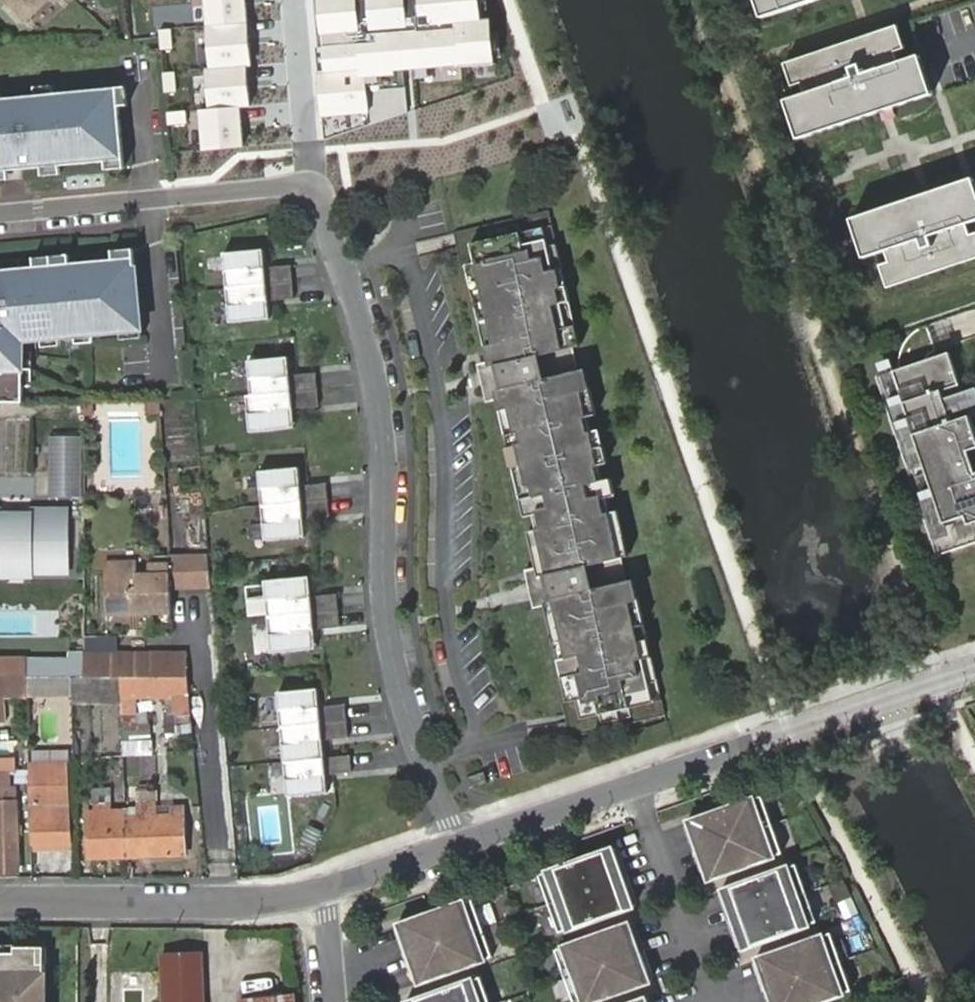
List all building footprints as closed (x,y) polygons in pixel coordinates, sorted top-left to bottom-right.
[(23,21),(45,0),(3,0),(23,21)] [(766,0),(758,0),(764,18),(772,15),(766,0)] [(772,15),(817,0),(766,0),(772,15)] [(898,26),(889,29),(896,52),(906,49),(898,26)] [(889,29),(793,61),(801,83),(805,94),(793,98),(808,137),(926,97),(913,58),(900,62),(896,52),(889,29)] [(920,55),(913,58),(926,97),(934,94),(920,55)] [(801,83),(793,61),(784,65),(792,86),(801,83)] [(0,99),(0,172),(125,160),(119,88),(0,99)] [(808,137),(793,98),(786,101),(800,140),(808,137)] [(967,181),(974,206),(974,180),(974,178),(967,181)] [(860,216),(872,255),(884,251),(888,262),(896,284),(974,258),(974,249),(970,235),(966,224),(974,221),(974,206),(967,181),(860,216)] [(630,557),(587,371),(579,373),(574,350),(582,348),(550,213),(460,234),(491,369),(495,368),(496,372),(484,375),(488,390),(500,387),(501,391),(497,392),(540,578),(543,577),(544,581),(533,583),(536,599),(548,596),(549,600),(545,601),(576,736),(632,723),(666,715),(635,580),(627,582),(622,559),(630,557)] [(872,255),(860,216),(852,219),(865,257),(872,255)] [(292,282),(290,266),(264,268),(263,250),(228,253),(231,288),(292,282)] [(135,258),(0,270),(0,403),(24,403),(24,340),(142,330),(135,258)] [(896,284),(888,262),(878,265),(886,287),(896,284)] [(269,320),(268,301),(293,299),(292,282),(231,288),(235,323),(269,320)] [(974,543),(974,427),(950,353),(877,377),(937,556),(974,543)] [(317,390),(316,373),(290,376),(288,358),(253,361),(257,396),(317,390)] [(295,428),(293,409),(319,406),(317,390),(257,396),(252,396),(255,432),(295,428)] [(328,500),(327,484),(301,486),(299,468),(264,471),(268,506),(328,500)] [(304,519),(330,517),(328,500),(268,506),(271,541),(306,538),(304,519)] [(0,508),(0,581),(34,581),(34,575),(70,576),(71,507),(29,507),(29,512),(2,512),(2,508),(0,508)] [(208,555),(186,556),(187,588),(211,588),(208,555)] [(171,588),(170,556),(153,557),(153,564),(150,564),(150,570),(150,574),(138,575),(138,570),(106,571),(107,615),(172,613),(171,588)] [(186,556),(170,556),(171,588),(187,588),(186,556)] [(137,563),(106,563),(106,571),(138,570),(137,563)] [(338,611),(337,594),(311,597),(309,577),(269,581),(273,617),(338,611)] [(316,649),(314,630),(340,628),(338,611),(273,617),(276,653),(316,649)] [(121,676),(187,676),(186,653),(71,652),(71,657),(70,677),(72,677),(121,676)] [(26,677),(26,657),(0,657),(0,677),(26,677)] [(71,657),(26,657),(26,677),(28,677),(70,677),(71,657)] [(122,705),(121,676),(72,677),(73,697),(73,704),(122,705)] [(191,731),(187,676),(121,676),(122,705),(124,740),(151,739),(151,725),(148,724),(148,713),(136,712),(136,699),(173,699),(175,723),(180,724),(181,731),(191,731)] [(28,677),(26,677),(0,677),(0,722),(5,722),(5,699),(28,698),(28,677)] [(72,677),(70,677),(28,677),(28,698),(73,697),(72,677)] [(282,728),(347,721),(346,705),(320,708),(318,689),(278,693),(282,728)] [(325,759),(323,740),(349,738),(347,721),(282,728),(285,762),(325,759)] [(328,793),(327,775),(352,772),(351,756),(325,759),(285,762),(289,797),(328,793)] [(20,871),(17,788),(11,787),(10,760),(0,760),(0,871),(20,871)] [(35,844),(69,843),(66,761),(32,762),(35,844)] [(127,815),(129,857),(186,855),(183,814),(155,815),(153,791),(139,790),(140,814),(127,815)] [(792,852),(771,794),(695,820),(715,878),(792,852)] [(90,858),(129,857),(127,815),(127,810),(110,811),(111,804),(95,805),(95,811),(87,812),(90,858)] [(549,872),(569,930),(646,903),(626,845),(549,872)] [(826,921),(806,862),(729,890),(750,947),(826,921)] [(409,929),(417,953),(427,980),(503,953),(495,930),(483,895),(417,918),(406,922),(409,929)] [(565,947),(584,1001),(594,1001),(662,978),(641,920),(565,947)] [(841,931),(764,958),(780,1001),(825,1001),(861,990),(841,931)] [(0,947),(0,1001),(53,1001),(53,948),(0,947)] [(163,1001),(203,1001),(201,953),(161,956),(163,1001)] [(414,1001),(500,1001),(490,973),(418,999),(414,1000),(414,1001)]
